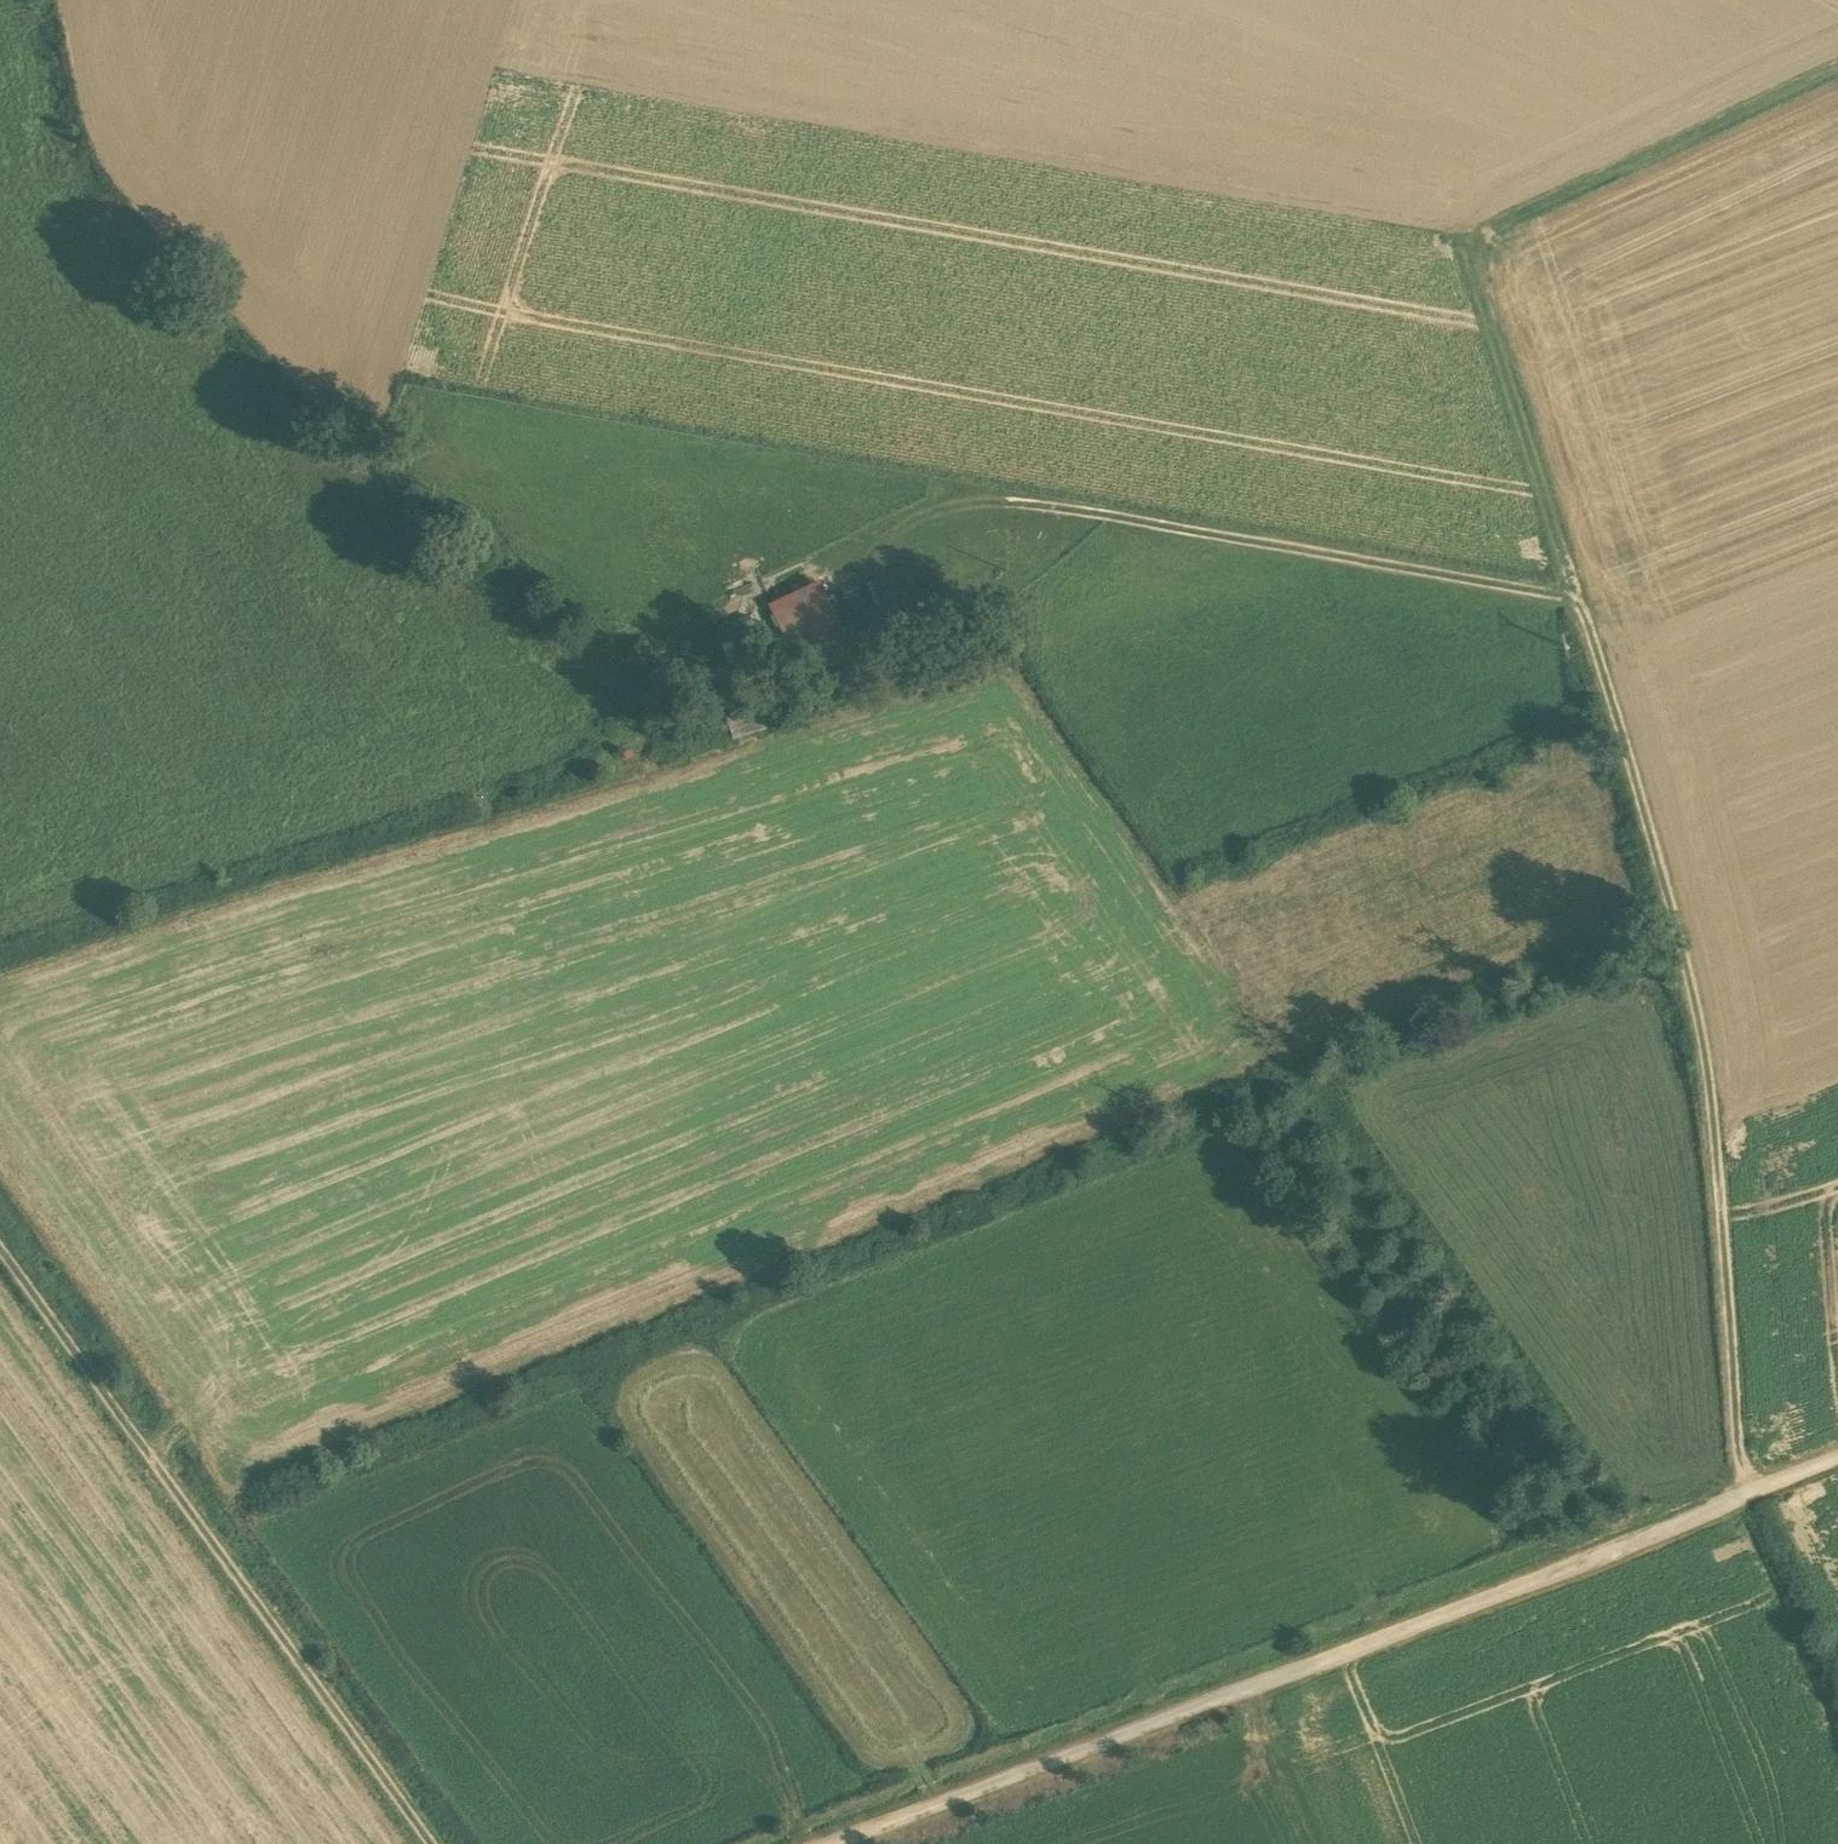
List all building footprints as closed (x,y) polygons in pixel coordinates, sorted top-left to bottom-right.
[(833,578),(777,597),(799,660),(855,640),(833,578)]
